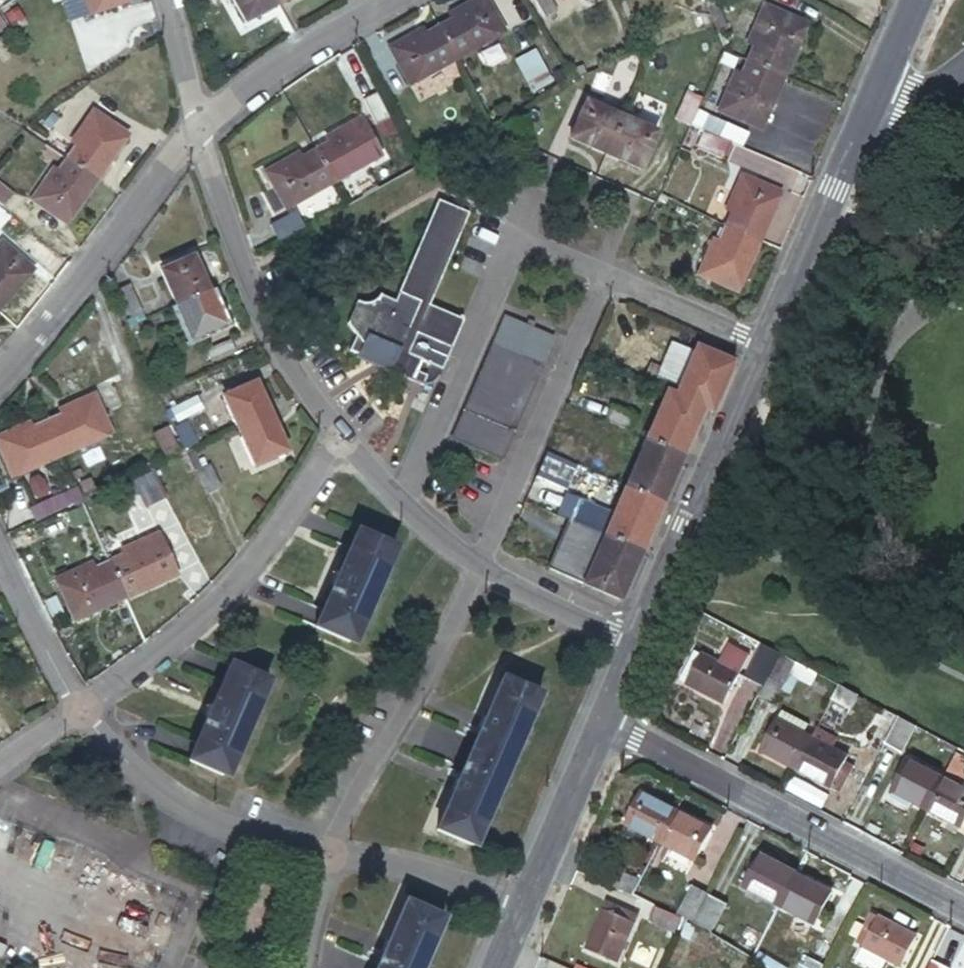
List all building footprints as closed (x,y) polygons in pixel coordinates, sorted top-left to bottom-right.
[(87,15),(131,1),(131,0),(82,0),(87,15)] [(278,3),(276,0),(233,0),(245,22),(278,3)] [(440,26),(458,58),(505,31),(489,0),(472,0),(451,11),(455,18),(440,26)] [(542,21),(557,12),(550,0),(530,0),(542,21)] [(746,60),(783,76),(805,23),(763,4),(745,45),(752,47),(746,60)] [(458,58),(440,26),(427,34),(423,28),(388,47),(410,84),(458,58)] [(515,56),(530,87),(548,79),(533,47),(515,56)] [(761,127),(783,76),(746,60),(741,71),(735,69),(718,108),(761,127)] [(374,88),(360,96),(373,121),(388,114),(374,88)] [(685,91),(673,120),(688,125),(700,97),(685,91)] [(571,137),(605,152),(622,116),(587,100),(571,137)] [(78,145),(69,157),(81,165),(99,178),(129,134),(92,108),(70,140),(78,145)] [(708,114),(702,127),(745,146),(750,133),(708,114)] [(622,116),(605,152),(640,167),(656,131),(622,116)] [(317,148),(336,180),(382,155),(361,117),(326,135),(330,142),(317,148)] [(731,144),(705,133),(698,149),(724,160),(731,144)] [(286,209),(336,180),(317,148),(303,156),(299,150),(265,170),(286,209)] [(81,165),(69,157),(58,173),(51,167),(30,199),(66,225),(99,178),(81,165)] [(731,211),(725,225),(759,241),(781,191),(742,174),(726,209),(731,211)] [(3,202),(13,190),(0,179),(0,200),(3,202)] [(363,338),(357,351),(414,378),(423,358),(410,352),(417,333),(452,350),(464,322),(430,306),(470,216),(442,202),(395,308),(378,300),(382,292),(375,289),(372,295),(367,299),(362,299),(354,316),(363,338)] [(296,212),(273,226),(279,238),(303,225),(296,212)] [(759,241),(725,225),(718,240),(712,239),(698,273),(737,290),(759,241)] [(33,271),(1,241),(0,242),(0,308),(33,271)] [(160,270),(175,303),(208,289),(193,254),(160,270)] [(127,278),(115,283),(129,315),(141,310),(127,278)] [(208,289),(175,303),(191,338),(224,323),(208,289)] [(527,325),(505,316),(499,330),(523,340),(529,326),(527,325)] [(533,328),(529,326),(523,340),(549,350),(554,337),(533,328)] [(499,330),(493,343),(517,353),(523,340),(499,330)] [(228,335),(205,345),(212,359),(235,348),(228,335)] [(523,340),(517,353),(542,364),(549,350),(523,340)] [(712,411),(732,361),(698,346),(696,345),(693,351),(672,342),(661,367),(654,382),(676,391),(674,395),(703,407),(712,411)] [(486,358),(510,369),(517,353),(493,343),(486,358)] [(627,352),(621,368),(654,382),(661,367),(627,352)] [(517,353),(510,369),(536,379),(542,364),(517,353)] [(480,371),(505,382),(510,369),(486,358),(480,371)] [(510,369),(505,382),(530,393),(536,379),(510,369)] [(474,384),(499,395),(505,382),(480,371),(474,384)] [(223,394),(238,428),(270,413),(255,380),(223,394)] [(505,382),(499,395),(524,405),(530,393),(505,382)] [(469,397),(494,408),(499,395),(474,384),(469,397)] [(197,390),(170,403),(177,417),(204,404),(197,390)] [(63,414),(49,420),(48,421),(62,454),(64,453),(112,433),(95,391),(61,406),(63,414)] [(682,455),(703,407),(674,395),(669,393),(666,392),(646,439),(682,455)] [(499,395),(494,408),(519,419),(524,405),(499,395)] [(463,410),(488,421),(494,408),(469,397),(463,410)] [(494,408),(488,421),(513,432),(519,419),(494,408)] [(482,435),(488,421),(463,410),(456,425),(482,435)] [(270,413),(238,428),(253,462),(285,448),(270,413)] [(48,421),(32,427),(29,420),(0,433),(0,447),(12,475),(62,454),(48,421)] [(513,432),(488,421),(482,435),(507,446),(513,432)] [(450,438),(476,449),(482,435),(456,425),(450,438)] [(482,435),(476,449),(501,460),(507,446),(482,435)] [(662,502),(682,455),(646,439),(625,486),(662,502)] [(576,465),(545,452),(535,476),(565,489),(576,465)] [(210,462),(195,469),(206,493),(221,487),(210,462)] [(130,479),(142,504),(163,494),(151,469),(130,479)] [(640,550),(662,502),(625,486),(614,513),(578,499),(569,519),(640,550)] [(49,498),(27,508),(32,521),(55,511),(49,498)] [(61,514),(37,525),(44,539),(68,528),(61,514)] [(619,599),(640,550),(569,519),(548,569),(619,599)] [(110,559),(126,595),(176,572),(156,529),(121,546),(124,553),(110,559)] [(357,529),(315,623),(351,639),(352,635),(357,638),(395,549),(391,547),(392,543),(357,529)] [(76,618),(126,595),(110,559),(93,567),(90,560),(57,575),(76,618)] [(762,683),(779,650),(763,641),(755,657),(732,645),(724,661),(703,650),(688,680),(725,700),(740,672),(762,683)] [(793,658),(779,650),(762,683),(757,694),(770,701),(782,676),(793,658)] [(832,696),(839,682),(793,658),(782,676),(829,702),(832,696)] [(230,661),(188,757),(222,772),(224,769),(231,771),(269,681),(263,678),(265,676),(230,661)] [(501,674),(468,751),(507,768),(540,691),(501,674)] [(859,693),(839,682),(832,696),(851,706),(859,693)] [(763,748),(796,765),(812,734),(806,732),(811,721),(786,707),(763,748)] [(917,724),(900,714),(886,740),(904,749),(917,724)] [(828,733),(823,741),(833,746),(837,737),(828,733)] [(812,734),(796,765),(840,789),(856,758),(833,746),(823,741),(812,734)] [(928,807),(962,826),(963,822),(963,786),(963,785),(963,784),(963,774),(963,773),(963,770),(963,752),(958,750),(945,775),(928,807)] [(507,768),(468,751),(435,827),(473,844),(507,768)] [(892,789),(928,807),(945,775),(910,757),(892,789)] [(660,840),(677,808),(643,789),(626,821),(660,840)] [(712,827),(677,808),(660,840),(695,859),(712,827)] [(744,884),(779,903),(796,870),(762,852),(744,884)] [(633,894),(639,880),(611,868),(605,882),(633,894)] [(796,870),(779,903),(815,922),(832,890),(796,870)] [(678,912),(693,921),(709,891),(695,884),(678,912)] [(709,891),(693,921),(711,930),(727,901),(709,891)] [(375,967),(420,967),(443,915),(405,898),(375,967)] [(607,903),(605,908),(633,921),(636,915),(607,903)] [(680,919),(655,904),(647,919),(674,933),(680,919)] [(605,908),(586,949),(615,962),(633,921),(605,908)] [(886,955),(901,963),(916,934),(872,911),(857,939),(863,943),(886,955)] [(863,943),(855,956),(879,967),(886,955),(863,943)] [(823,965),(807,956),(801,967),(821,967),(823,965)] [(925,967),(947,967),(948,966),(931,957),(925,967)]
